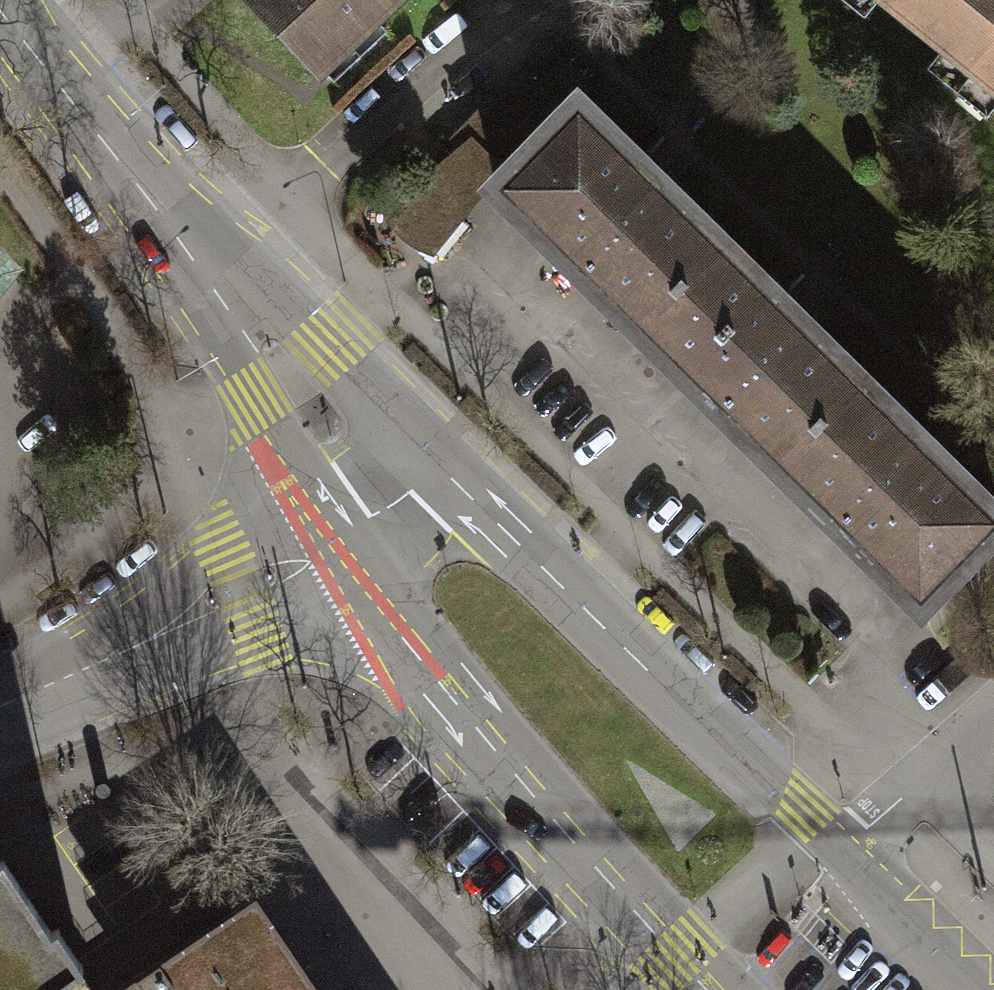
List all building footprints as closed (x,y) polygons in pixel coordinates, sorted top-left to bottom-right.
[(394,0),(249,0),(317,72),(394,0)] [(975,71),(993,48),(993,0),(888,0),(975,71)] [(975,71),(993,86),(993,48),(975,71)] [(582,86),(545,50),(458,138),(462,141),(499,177),(505,183),(572,114),(563,105),(582,86)] [(498,190),(640,328),(719,247),(659,189),(667,181),(647,162),(639,170),(577,109),(572,114),(505,183),(498,190)] [(384,215),(392,228),(402,240),(416,250),(433,257),(499,177),(462,141),(384,215)] [(445,166),(400,211),(407,220),(415,229),(427,236),(467,187),(445,166)] [(779,306),(719,247),(640,328),(779,464),(859,383),(799,325),(806,317),(787,298),(779,306)] [(859,383),(779,464),(922,603),(993,529),(993,515),(938,461),(946,453),(927,434),(919,442),(859,383)] [(0,860),(0,989),(42,989),(76,967),(2,858),(0,860)] [(256,896),(117,989),(320,989),(256,896)] [(76,967),(42,989),(92,989),(76,967)]
